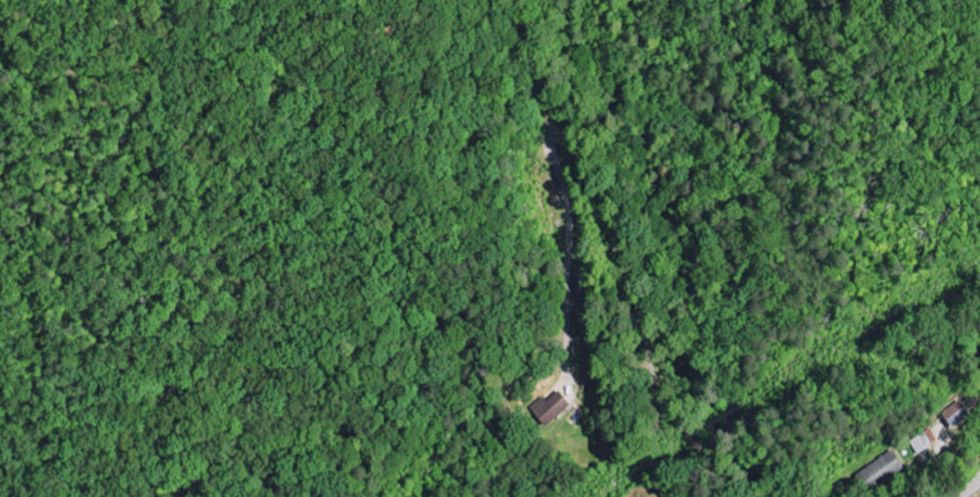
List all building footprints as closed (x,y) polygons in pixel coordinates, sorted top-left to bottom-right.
[(548,402),(542,396),(529,407),(548,427),(573,406),(560,392),(548,402)] [(973,415),(961,400),(943,414),(956,430),(973,415)] [(937,445),(932,430),(911,438),(916,453),(937,445)] [(856,473),(868,493),(906,471),(895,451),(856,473)]
